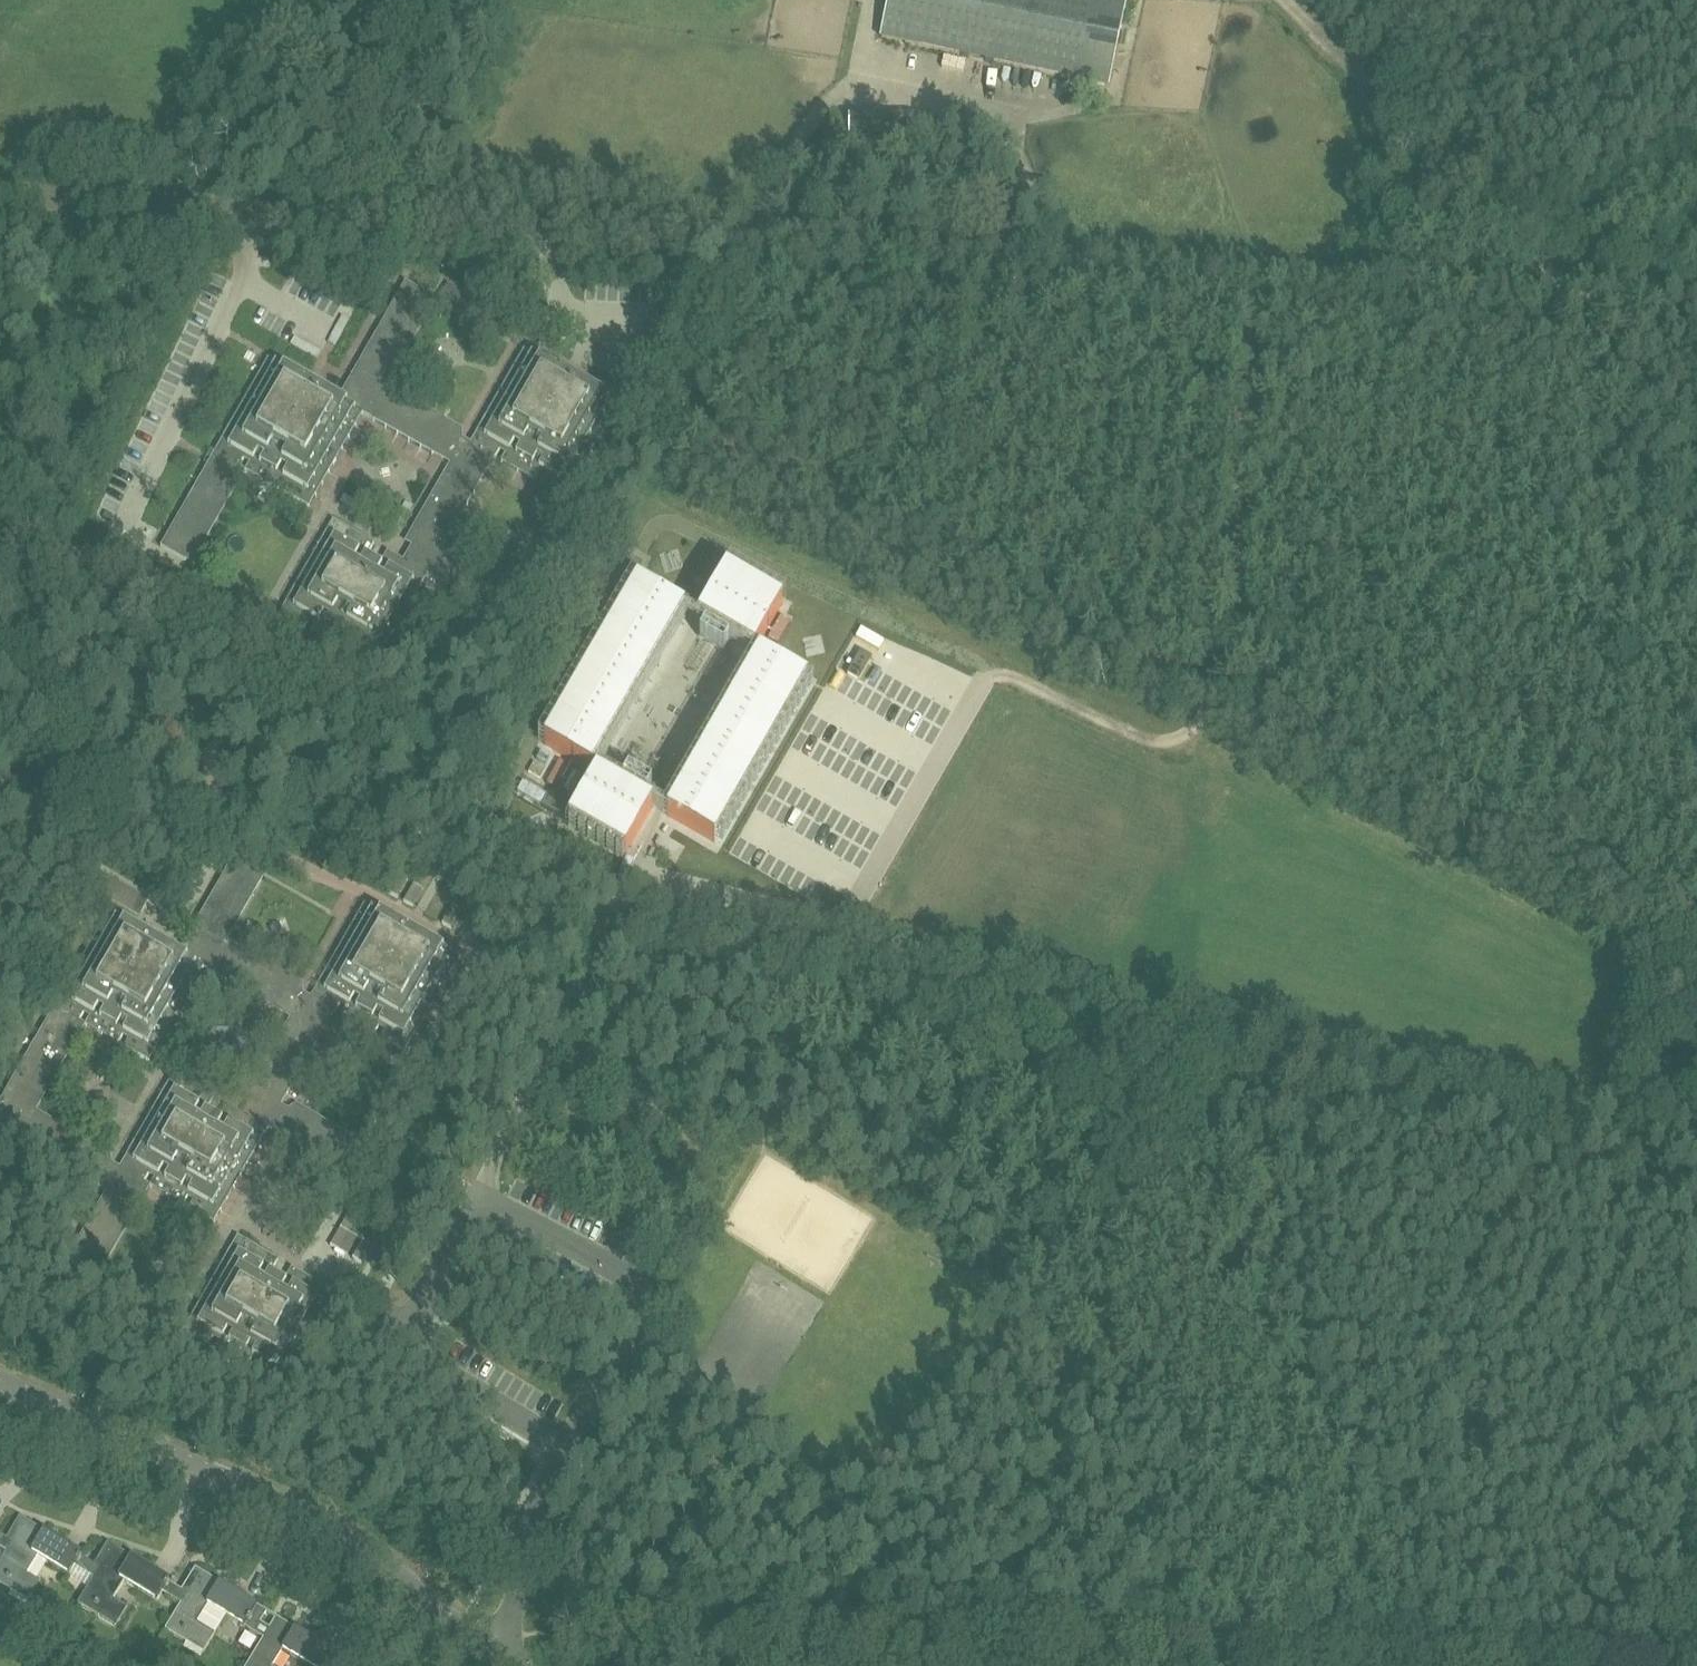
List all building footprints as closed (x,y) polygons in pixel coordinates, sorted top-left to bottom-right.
[(880,39),(1109,88),(1127,0),(889,0),(880,39)] [(849,140),(913,140),(913,118),(848,119),(849,140)] [(405,281),(351,375),(357,378),(344,401),(366,413),(368,409),(379,415),(375,421),(432,454),(446,430),(387,396),(384,402),(374,397),(432,297),(405,281)] [(544,475),(539,483),(564,497),(618,403),(598,392),(577,380),(563,373),(544,362),(524,350),(474,437),(470,444),(495,458),(500,450),(505,453),(501,461),(533,480),(538,471),(544,475)] [(225,448),(219,459),(238,470),(240,468),(245,459),(252,462),(247,470),(280,489),(284,482),(291,485),(286,493),(312,508),(366,413),(344,401),(339,398),(323,389),(309,381),(269,358),(219,445),(225,448)] [(187,561),(238,470),(219,459),(213,456),(162,546),(187,561)] [(422,540),(409,562),(429,574),(440,581),(499,616),(514,591),(453,556),(449,563),(438,557),(442,551),(482,481),(457,467),(417,538),(422,540)] [(354,647),(350,654),(374,669),(429,574),(409,562),(404,559),(389,550),(382,563),(375,559),(369,555),(375,543),(354,531),(334,519),(280,614),(291,620),(305,628),(309,621),(316,625),(312,632),(344,651),(348,643),(354,647)] [(724,572),(698,619),(754,652),(781,604),(724,572)] [(637,584),(545,746),(592,772),(684,611),(637,584)] [(807,681),(759,654),(754,652),(698,619),(684,611),(592,772),(596,774),(653,807),(668,816),(715,843),(807,681)] [(596,774),(568,822),(625,854),(653,807),(596,774)] [(182,956),(203,968),(206,962),(222,971),(219,976),(274,1008),(288,984),(228,950),(225,955),(214,949),(216,945),(258,872),(232,858),(190,930),(195,933),(182,956)] [(86,888),(100,896),(138,917),(147,900),(96,871),(86,888)] [(311,998),(335,1012),(340,1005),(346,1008),(341,1016),(373,1034),(378,1027),(384,1030),(380,1038),(405,1052),(459,959),(417,935),(413,942),(407,938),(400,935),(405,927),(365,904),(311,998)] [(54,1006),(59,1008),(79,1020),(84,1012),(90,1016),(85,1024),(117,1042),(122,1034),(128,1038),(124,1046),(149,1060),(154,1052),(203,968),(182,956),(161,944),(157,951),(151,947),(144,944),(148,937),(108,913),(54,1006)] [(48,1018),(1,1098),(0,1101),(0,1125),(24,1139),(21,1144),(81,1178),(96,1152),(37,1117),(33,1124),(22,1118),(24,1115),(79,1020),(59,1008),(52,1020),(48,1018)] [(188,1209),(213,1223),(268,1129),(247,1117),(227,1105),(222,1112),(216,1108),(209,1105),(214,1097),(173,1073),(118,1168),(144,1183),(148,1175),(154,1178),(150,1186),(182,1205),(186,1197),(193,1201),(188,1209)] [(238,1236),(183,1331),(208,1346),(213,1337),(219,1341),(215,1349),(247,1368),(252,1360),(258,1364),(253,1372),(278,1386),(332,1291),(291,1267),(286,1276),(279,1272),(272,1268),(277,1259),(238,1236)] [(369,1261),(374,1263),(375,1264),(382,1252),(372,1247),(366,1259),(369,1261)] [(83,1571),(89,1561),(81,1557),(82,1554),(20,1517),(7,1539),(1,1535),(0,1537),(0,1548),(7,1552),(0,1563),(0,1584),(29,1601),(40,1583),(27,1575),(38,1556),(70,1575),(75,1566),(83,1571)] [(95,1565),(89,1561),(83,1571),(94,1578),(79,1603),(117,1626),(129,1607),(114,1598),(125,1580),(158,1600),(164,1591),(171,1596),(176,1587),(169,1583),(170,1580),(108,1543),(95,1565)] [(208,1604),(255,1632),(260,1623),(250,1617),(257,1606),(196,1568),(182,1591),(176,1587),(171,1596),(183,1602),(166,1629),(205,1652),(216,1633),(197,1622),(208,1604)] [(267,1612),(257,1606),(250,1617),(260,1623),(267,1612)] [(332,1651),(277,1617),(264,1638),(255,1632),(264,1638),(247,1665),(273,1665),(284,1649),(311,1665),(325,1665),(326,1665),(327,1665),(329,1663),(327,1662),(334,1652),(332,1651)]
